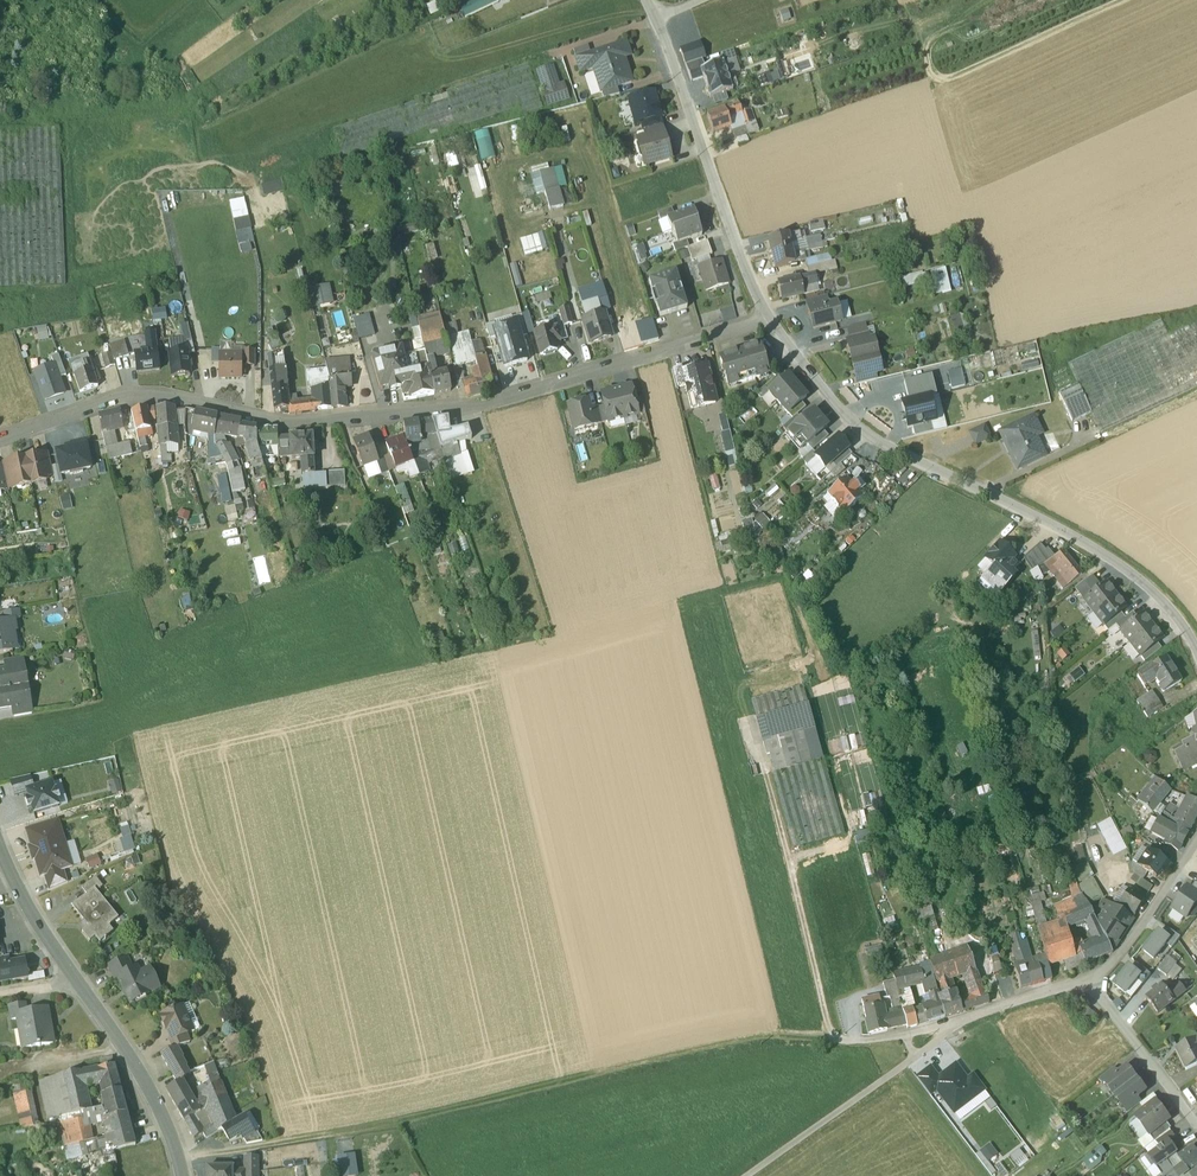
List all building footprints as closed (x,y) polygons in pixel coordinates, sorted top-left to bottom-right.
[(465,16),(500,1),(500,0),(473,0),(461,5),(465,16)] [(788,9),(780,12),(784,21),(792,19),(788,9)] [(591,55),(576,60),(581,73),(593,69),(601,93),(617,88),(629,84),(621,60),(631,56),(626,43),(591,55)] [(591,55),(588,46),(573,51),(576,60),(591,55)] [(702,60),(685,65),(691,82),(703,78),(701,71),(700,70),(702,69),(702,70),(705,68),(702,60)] [(728,77),(723,63),(724,63),(723,62),(722,63),(705,68),(702,70),(702,69),(700,70),(701,71),(703,78),(710,97),(710,98),(711,98),(732,91),(733,91),(732,89),(728,77)] [(553,68),(537,73),(545,95),(554,91),(553,88),(560,86),(553,68)] [(759,77),(762,86),(774,83),(771,72),(759,77)] [(734,75),(728,77),(732,89),(738,87),(734,75)] [(560,86),(553,88),(554,91),(545,95),(548,106),(568,99),(563,85),(560,86)] [(617,88),(601,93),(603,99),(619,95),(617,88)] [(653,94),(630,101),(636,124),(641,123),(659,117),(653,94)] [(739,105),(707,116),(713,133),(731,127),(728,117),(741,113),(742,113),(742,112),(739,105)] [(751,108),(742,112),(742,113),(741,113),(745,127),(748,134),(759,131),(751,108)] [(786,109),(776,112),(778,119),(788,117),(786,109)] [(659,117),(641,123),(643,131),(644,131),(662,126),(659,117)] [(644,131),(643,131),(645,138),(645,139),(650,137),(650,138),(664,134),(662,126),(644,131)] [(745,126),(732,131),(735,139),(748,134),(745,126)] [(0,130),(0,288),(65,286),(59,128),(0,130)] [(482,160),(495,157),(489,129),(476,132),(482,160)] [(664,134),(650,138),(650,137),(645,139),(645,138),(637,141),(641,153),(645,155),(648,165),(671,158),(664,134)] [(451,167),(459,165),(456,156),(449,158),(451,167)] [(553,170),(539,173),(545,192),(558,188),(553,170)] [(281,179),(261,185),(264,196),(284,191),(281,179)] [(558,188),(545,192),(550,210),(563,206),(558,188)] [(240,253),(252,251),(250,242),(254,241),(246,197),(230,200),(240,253)] [(674,215),(667,218),(667,219),(672,232),(673,231),(697,222),(697,223),(698,222),(694,208),(674,215)] [(672,209),(658,214),(660,221),(667,219),(667,218),(674,215),(672,209)] [(810,224),(812,233),(827,229),(825,220),(810,224)] [(697,222),(673,231),(677,243),(677,244),(687,241),(702,236),(697,223),(697,222)] [(542,232),(520,239),(525,256),(547,249),(542,232)] [(799,233),(788,236),(790,244),(801,241),(799,233)] [(788,236),(768,241),(772,255),(791,250),(790,244),(788,236)] [(806,240),(807,246),(822,242),(821,236),(806,240)] [(687,241),(677,244),(677,243),(672,245),(675,253),(687,248),(689,248),(687,241)] [(689,248),(687,248),(692,262),(712,255),(707,241),(689,248)] [(822,242),(807,246),(809,252),(829,247),(828,241),(822,242)] [(637,247),(640,260),(647,259),(644,245),(637,247)] [(791,250),(772,255),(775,268),(794,263),(793,255),(791,250)] [(882,253),(884,263),(895,260),(893,251),(882,253)] [(804,253),(793,255),(794,263),(806,260),(804,253)] [(806,261),(808,268),(832,262),(830,255),(806,261)] [(561,261),(556,262),(559,273),(564,272),(563,266),(561,261)] [(721,261),(699,267),(706,291),(729,284),(721,261)] [(832,262),(808,268),(810,275),(838,269),(836,261),(832,262)] [(910,266),(912,272),(925,268),(924,262),(910,266)] [(936,295),(952,291),(946,267),(930,271),(936,295)] [(676,272),(649,281),(660,317),(687,309),(676,272)] [(902,278),(905,289),(926,283),(923,273),(902,278)] [(815,274),(799,278),(801,288),(815,284),(817,284),(817,283),(815,274)] [(799,278),(778,283),(782,300),(803,295),(801,288),(799,278)] [(603,284),(594,287),(598,301),(601,312),(610,310),(603,284)] [(594,287),(580,291),(584,306),(598,301),(594,287)] [(329,292),(320,294),(321,301),(331,299),(329,292)] [(826,296),(807,301),(809,311),(828,306),(826,296)] [(828,306),(809,311),(813,329),(841,322),(836,304),(828,306)] [(725,320),(736,317),(733,305),(721,309),(725,320)] [(567,307),(559,309),(564,327),(572,324),(567,307)] [(153,310),(154,320),(167,318),(166,308),(153,310)] [(0,310),(0,318),(11,317),(10,309),(0,310)] [(958,310),(950,313),(957,335),(971,331),(967,316),(960,314),(958,310)] [(522,315),(512,318),(514,326),(516,325),(517,325),(520,338),(527,336),(522,315)] [(604,315),(583,321),(590,344),(611,337),(604,315)] [(443,340),(438,316),(418,320),(420,328),(422,339),(421,339),(424,352),(426,360),(433,359),(450,355),(446,340),(443,340)] [(1068,365),(1077,385),(1091,413),(1100,434),(1196,388),(1196,321),(1167,335),(1161,321),(1068,365)] [(371,322),(356,326),(361,346),(376,342),(371,322)] [(495,323),(486,325),(489,339),(496,337),(494,332),(497,331),(495,323)] [(192,342),(188,324),(179,326),(184,344),(192,342)] [(497,331),(494,332),(496,337),(505,368),(527,362),(520,338),(517,325),(497,331)] [(37,327),(39,340),(50,339),(49,326),(37,327)] [(420,328),(413,330),(415,340),(421,339),(422,339),(420,328)] [(551,328),(534,333),(541,356),(544,355),(544,356),(555,353),(554,352),(557,351),(555,343),(561,341),(557,328),(551,330),(551,328)] [(148,334),(145,334),(147,352),(156,350),(154,333),(148,334)] [(448,339),(452,353),(472,347),(472,344),(469,333),(448,339)] [(867,334),(847,338),(848,346),(869,341),(867,334)] [(272,349),(281,346),(279,340),(270,342),(272,349)] [(848,346),(855,377),(856,377),(875,373),(881,371),(874,340),(869,341),(848,346)] [(124,341),(109,345),(111,352),(114,360),(128,356),(124,341)] [(472,344),(472,347),(475,359),(482,357),(483,358),(485,357),(481,342),(472,344)] [(476,361),(475,359),(472,347),(452,353),(456,367),(476,361)] [(747,350),(732,355),(720,359),(722,365),(725,377),(727,384),(735,381),(736,384),(760,377),(759,374),(767,372),(766,367),(762,353),(761,353),(759,347),(747,350)] [(424,352),(403,357),(402,349),(392,351),(398,376),(428,369),(426,360),(424,352)] [(147,352),(134,354),(137,373),(159,369),(156,350),(147,352)] [(186,351),(169,352),(172,377),(190,375),(186,351)] [(254,366),(254,351),(245,351),(245,357),(245,366),(254,366)] [(392,351),(375,355),(372,360),(380,391),(390,388),(391,392),(402,390),(398,376),(392,351)] [(111,352),(102,355),(105,368),(115,365),(114,360),(111,352)] [(240,357),(231,357),(231,354),(220,354),(220,378),(241,378),(240,366),(240,357)] [(283,354),(267,356),(272,389),(287,387),(283,354)] [(87,355),(69,361),(81,393),(98,386),(97,382),(100,380),(97,372),(94,373),(87,355)] [(55,366),(59,378),(65,375),(58,356),(52,359),(55,366)] [(482,357),(475,359),(476,361),(478,367),(481,380),(490,378),(485,357),(483,358),(482,357)] [(433,359),(426,360),(428,369),(430,377),(437,375),(433,359)] [(348,360),(326,363),(328,371),(330,379),(342,378),(344,388),(351,387),(348,360)] [(45,400),(64,394),(59,378),(55,366),(36,372),(45,400)] [(478,367),(471,370),(474,382),(481,380),(478,367)] [(682,372),(682,373),(685,386),(687,395),(694,394),(698,408),(715,403),(706,367),(682,372)] [(681,368),(671,370),(676,389),(685,386),(682,373),(682,372),(681,368)] [(952,389),(965,386),(962,368),(948,371),(952,389)] [(428,369),(398,376),(402,390),(405,401),(410,400),(410,401),(435,395),(430,377),(428,369)] [(328,371),(307,373),(309,390),(312,390),(313,390),(329,388),(330,386),(330,379),(328,371)] [(437,375),(430,377),(435,395),(451,391),(446,373),(437,375)] [(875,373),(856,377),(858,384),(876,380),(875,373)] [(783,381),(778,375),(765,387),(769,392),(783,381)] [(783,381),(769,392),(778,403),(797,387),(788,376),(783,381)] [(932,376),(904,383),(909,402),(930,397),(936,395),(932,376)] [(342,378),(330,379),(330,386),(329,388),(332,408),(346,407),(344,388),(342,378)] [(474,382),(464,385),(468,398),(494,391),(490,378),(481,380),(474,382)] [(1091,413),(1077,385),(1059,394),(1072,422),(1091,413)] [(278,388),(272,389),(274,410),(289,408),(289,406),(287,387),(278,388)] [(631,387),(617,391),(623,419),(638,415),(634,399),(631,387)] [(797,387),(778,403),(788,414),(801,402),(806,397),(797,387)] [(329,388),(313,390),(312,390),(313,403),(309,403),(311,413),(316,412),(316,410),(332,409),(332,408),(329,388)] [(617,391),(601,394),(604,406),(608,422),(608,423),(623,419),(617,391)] [(641,397),(634,399),(638,415),(645,413),(641,397)] [(930,397),(909,402),(902,404),(908,429),(913,428),(931,424),(936,422),(930,397)] [(588,401),(568,406),(573,426),(579,425),(584,428),(594,426),(594,425),(590,409),(588,401)] [(801,402),(788,414),(792,419),(797,415),(806,407),(801,402)] [(298,405),(289,406),(289,408),(290,415),(311,413),(309,403),(301,404),(301,406),(298,405)] [(604,406),(597,408),(601,424),(608,422),(604,406)] [(174,408),(157,408),(159,427),(176,427),(174,408)] [(601,424),(597,408),(590,409),(594,425),(601,424)] [(148,409),(131,413),(136,433),(142,431),(151,429),(150,421),(148,409)] [(119,410),(98,415),(102,431),(111,429),(123,427),(119,410)] [(788,433),(787,434),(795,443),(800,438),(806,445),(807,444),(815,437),(816,437),(823,431),(827,427),(813,411),(802,421),(788,433)] [(218,417),(196,412),(193,427),(193,432),(208,435),(215,436),(218,417)] [(731,467),(740,464),(726,414),(717,416),(731,467)] [(792,419),(783,427),(788,433),(802,421),(797,415),(792,419)] [(1034,416),(999,433),(1004,443),(1007,442),(1012,452),(1009,453),(1017,470),(1040,459),(1029,436),(1040,430),(1034,416)] [(241,421),(218,417),(215,436),(222,436),(223,435),(223,436),(237,439),(241,421)] [(436,437),(441,449),(457,444),(465,441),(472,439),(468,428),(456,430),(450,431),(448,419),(431,421),(436,437)] [(256,424),(241,421),(237,439),(245,441),(252,442),(252,440),(256,424)] [(431,421),(418,423),(420,437),(428,436),(428,442),(432,452),(441,449),(436,437),(431,421)] [(418,423),(403,424),(405,437),(406,446),(414,444),(417,451),(421,449),(420,437),(418,423)] [(931,424),(913,428),(915,437),(933,433),(931,424)] [(176,427),(159,427),(160,445),(167,444),(177,443),(176,427)] [(984,427),(970,433),(976,444),(990,438),(984,427)] [(111,429),(102,431),(106,443),(105,448),(116,446),(111,429)] [(277,429),(256,429),(257,439),(257,445),(258,449),(278,447),(277,429)] [(142,431),(136,433),(139,449),(146,447),(144,438),(142,431)] [(815,437),(807,444),(812,450),(829,436),(823,431),(816,437),(815,437)] [(800,438),(795,443),(787,434),(785,435),(799,451),(806,445),(800,438)] [(215,436),(208,435),(208,460),(210,459),(215,458),(222,457),(218,450),(217,448),(215,445),(215,436)] [(222,436),(215,436),(215,445),(217,448),(218,450),(222,448),(223,450),(226,448),(223,436),(223,435),(222,436)] [(312,437),(291,438),(292,459),(304,459),(313,458),(313,453),(317,453),(317,445),(312,445),(312,437)] [(405,437),(386,444),(390,456),(391,460),(392,459),(396,470),(413,463),(406,446),(405,437)] [(368,438),(354,444),(364,469),(377,463),(377,461),(369,441),(368,438)] [(375,438),(369,441),(377,461),(383,459),(375,438)] [(817,456),(815,457),(816,458),(825,469),(831,463),(847,449),(838,438),(817,456)] [(257,439),(252,440),(252,442),(245,441),(250,458),(260,455),(258,449),(257,445),(257,439)] [(89,441),(73,444),(74,449),(86,446),(88,459),(93,458),(89,441)] [(465,441),(457,444),(460,455),(467,453),(465,441)] [(116,446),(105,448),(108,460),(132,455),(129,443),(116,446)] [(414,444),(406,446),(413,463),(414,463),(419,476),(429,473),(426,465),(425,462),(422,463),(419,456),(417,451),(414,444)] [(460,455),(457,444),(441,449),(444,459),(445,461),(460,455)] [(74,449),(57,453),(61,475),(69,473),(70,475),(83,472),(82,470),(90,468),(88,459),(86,446),(74,449)] [(226,448),(223,450),(222,448),(218,450),(222,457),(225,464),(226,465),(227,465),(231,486),(232,493),(244,491),(240,470),(237,464),(230,449),(230,448),(228,447),(226,448)] [(441,449),(432,452),(419,456),(422,463),(425,462),(426,465),(444,459),(441,449)] [(847,449),(831,463),(836,468),(852,454),(847,449)] [(812,450),(802,460),(807,466),(816,458),(815,457),(817,456),(812,450)] [(460,455),(445,461),(451,479),(474,471),(467,453),(460,455)] [(49,454),(41,455),(45,476),(53,474),(49,454)] [(40,455),(25,458),(31,484),(46,481),(45,476),(41,455),(40,455)] [(267,476),(260,455),(250,458),(255,479),(256,479),(259,478),(267,476)] [(168,456),(161,457),(161,464),(171,464),(171,456),(168,456)] [(390,456),(383,459),(388,473),(389,474),(396,471),(396,470),(392,459),(391,460),(390,456)] [(222,457),(215,458),(216,466),(225,464),(222,457)] [(25,458),(10,461),(10,463),(15,488),(31,484),(25,458)] [(313,458),(304,459),(304,464),(302,464),(303,475),(305,475),(314,475),(313,458)] [(816,458),(807,466),(816,476),(825,469),(816,458)] [(208,460),(193,463),(194,469),(211,465),(210,459),(208,460)] [(383,459),(377,461),(382,475),(388,473),(383,459)] [(10,463),(2,464),(2,465),(8,489),(15,488),(10,463)] [(831,463),(825,469),(829,474),(836,468),(831,463)] [(344,471),(328,472),(329,488),(345,487),(344,471)] [(228,474),(219,475),(220,503),(230,502),(228,474)] [(314,475),(305,475),(306,488),(325,487),(324,474),(314,475)] [(846,478),(827,494),(833,501),(831,502),(837,510),(839,508),(844,514),(863,498),(858,492),(860,490),(854,483),(852,484),(846,478)] [(404,486),(395,489),(400,503),(409,499),(404,486)] [(409,499),(400,503),(402,510),(411,506),(409,499)] [(754,517),(763,529),(771,524),(761,511),(754,517)] [(745,523),(757,535),(763,529),(751,517),(745,523)] [(1014,557),(1000,543),(985,559),(994,567),(985,576),(1001,591),(1015,576),(1012,573),(1018,567),(1011,560),(1014,557)] [(1040,544),(1024,559),(1032,571),(1037,567),(1044,564),(1054,558),(1055,557),(1048,549),(1046,551),(1040,544)] [(1081,574),(1064,552),(1055,557),(1054,558),(1059,563),(1054,567),(1067,585),(1081,574)] [(1054,558),(1044,564),(1055,578),(1053,580),(1054,582),(1057,580),(1063,588),(1067,585),(1054,567),(1059,563),(1054,558)] [(1032,571),(1030,571),(1039,589),(1046,586),(1042,578),(1044,576),(1042,571),(1040,573),(1037,567),(1032,571)] [(1092,576),(1075,588),(1084,600),(1101,587),(1092,576)] [(1101,587),(1084,600),(1094,613),(1116,595),(1106,582),(1101,587)] [(1120,602),(1115,597),(1117,596),(1116,595),(1094,613),(1104,625),(1121,612),(1126,608),(1122,603),(1120,602)] [(19,610),(4,613),(6,620),(15,619),(15,620),(21,619),(19,610)] [(1121,612),(1104,625),(1108,631),(1116,625),(1125,618),(1121,612)] [(1125,618),(1116,625),(1120,631),(1137,617),(1133,612),(1125,618)] [(1137,617),(1120,631),(1130,643),(1153,626),(1143,613),(1137,617)] [(0,621),(0,654),(13,652),(10,634),(17,632),(15,620),(15,619),(6,620),(0,621)] [(1153,626),(1130,643),(1140,656),(1157,643),(1163,639),(1153,626)] [(1157,643),(1140,656),(1145,662),(1162,649),(1157,643)] [(23,658),(5,661),(7,671),(21,668),(21,670),(25,669),(23,658)] [(1165,659),(1148,670),(1155,680),(1155,681),(1163,693),(1181,682),(1165,659)] [(1079,666),(1067,676),(1073,684),(1085,674),(1079,666)] [(0,672),(0,690),(20,687),(19,679),(23,679),(21,670),(21,668),(7,671),(0,672)] [(1148,670),(1138,677),(1144,687),(1155,680),(1148,670)] [(0,690),(0,709),(13,707),(27,704),(26,703),(25,694),(21,695),(20,687),(0,690)] [(1152,691),(1136,702),(1148,718),(1163,707),(1152,691)] [(27,704),(13,707),(14,717),(32,714),(30,702),(26,703),(27,704)] [(846,835),(810,704),(757,719),(793,849),(846,835)] [(1179,746),(1180,747),(1173,751),(1178,761),(1196,752),(1196,742),(1196,738),(1179,746)] [(1178,761),(1182,769),(1196,762),(1196,752),(1178,761)] [(24,793),(34,790),(30,776),(11,782),(15,796),(24,793)] [(120,779),(110,782),(112,794),(123,792),(120,779)] [(1169,789),(1158,781),(1145,796),(1155,806),(1166,794),(1168,790),(1169,790),(1169,789)] [(59,807),(52,784),(34,790),(24,793),(32,816),(59,807)] [(1180,794),(1169,790),(1168,790),(1166,794),(1178,799),(1180,794)] [(1155,806),(1145,796),(1140,802),(1150,811),(1155,806)] [(1196,812),(1196,803),(1188,798),(1184,805),(1196,812)] [(1184,805),(1182,807),(1178,813),(1176,818),(1177,819),(1175,822),(1177,822),(1189,829),(1196,814),(1196,812),(1184,805)] [(1178,813),(1169,808),(1166,807),(1163,813),(1175,822),(1177,819),(1176,818),(1178,813)] [(1175,822),(1163,813),(1160,816),(1158,820),(1173,829),(1177,822),(1175,822)] [(1177,822),(1173,829),(1158,820),(1151,833),(1166,841),(1165,844),(1178,851),(1189,829),(1177,822)] [(57,822),(28,831),(43,877),(64,870),(72,867),(57,822)] [(129,825),(120,829),(124,838),(133,835),(129,825)] [(1126,847),(1116,827),(1105,832),(1115,853),(1126,847)] [(1084,839),(1072,842),(1079,867),(1091,864),(1084,839)] [(1169,864),(1148,850),(1138,865),(1138,866),(1148,873),(1156,878),(1160,872),(1163,873),(1169,864)] [(90,869),(101,865),(97,854),(86,859),(90,869)] [(1148,873),(1138,866),(1138,865),(1133,861),(1131,864),(1133,874),(1143,880),(1148,873)] [(68,883),(64,870),(44,876),(48,890),(68,883)] [(1153,888),(1133,874),(1129,880),(1149,894),(1153,888)] [(96,878),(82,889),(87,896),(95,889),(97,892),(103,887),(96,878)] [(1172,908),(1187,918),(1196,903),(1196,893),(1187,886),(1172,908)] [(97,892),(95,889),(87,896),(72,907),(88,927),(82,932),(90,942),(96,937),(100,943),(108,937),(103,931),(118,919),(97,892)] [(1144,900),(1128,890),(1118,904),(1118,905),(1134,915),(1144,900)] [(1043,893),(1029,897),(1031,904),(1040,901),(1040,903),(1045,901),(1043,893)] [(1054,907),(1057,918),(1064,916),(1070,914),(1088,905),(1082,895),(1054,907)] [(1031,904),(1034,915),(1043,912),(1040,903),(1040,901),(1031,904)] [(1132,919),(1106,902),(1105,901),(1100,908),(1105,912),(1101,918),(1096,921),(1099,927),(1104,938),(1111,951),(1132,919)] [(1134,915),(1118,905),(1118,904),(1116,902),(1113,906),(1132,918),(1134,915)] [(1088,905),(1070,914),(1064,916),(1057,918),(1057,924),(1047,927),(1038,929),(1041,940),(1068,933),(1067,927),(1073,925),(1085,920),(1093,916),(1094,916),(1088,905)] [(914,912),(917,921),(928,918),(932,932),(937,930),(931,908),(914,912)] [(1043,912),(1034,915),(1036,921),(1038,929),(1047,927),(1043,912)] [(1016,921),(1014,914),(1006,916),(1008,923),(1016,921)] [(1096,921),(1093,916),(1085,920),(1090,932),(1099,927),(1096,921)] [(928,918),(917,921),(921,935),(932,932),(928,918)] [(1099,927),(1090,932),(1095,942),(1102,957),(1112,953),(1111,951),(1104,938),(1099,927)] [(1180,937),(1169,929),(1164,935),(1170,939),(1166,944),(1172,948),(1180,937)] [(1159,931),(1151,941),(1152,942),(1144,952),(1154,959),(1166,944),(1170,939),(1164,935),(1159,931)] [(1068,933),(1041,940),(1045,956),(1047,963),(1047,966),(1066,960),(1073,958),(1075,957),(1073,948),(1068,933)] [(1009,938),(1011,946),(1017,943),(1022,942),(1020,934),(1009,938)] [(1032,960),(1026,941),(1022,942),(1017,943),(1023,963),(1032,960)] [(1095,942),(1080,949),(1078,945),(1073,948),(1075,957),(1073,958),(1077,968),(1102,957),(1095,942)] [(1017,943),(1011,946),(1017,965),(1023,963),(1017,943)] [(984,994),(967,949),(949,956),(957,977),(964,975),(973,998),(984,994)] [(1176,953),(1162,971),(1174,981),(1183,969),(1176,964),(1181,957),(1176,953)] [(0,958),(0,965),(10,963),(9,956),(0,958)] [(127,956),(107,966),(114,979),(118,978),(117,977),(133,969),(127,956)] [(957,977),(949,956),(940,958),(929,962),(934,979),(936,984),(950,979),(957,977)] [(995,973),(1002,971),(998,956),(990,958),(995,973)] [(1032,960),(1034,967),(1037,966),(1047,963),(1045,956),(1032,960)] [(1077,968),(1073,958),(1066,960),(1070,971),(1077,968)] [(0,965),(0,982),(27,977),(24,960),(10,963),(0,965)] [(1032,960),(1023,963),(1026,970),(1034,967),(1032,960)] [(1017,965),(1016,965),(1018,972),(1026,970),(1023,963),(1017,965)] [(1037,966),(1042,982),(1052,979),(1047,966),(1047,963),(1037,966)] [(1151,974),(1140,965),(1135,971),(1141,975),(1137,980),(1143,984),(1151,974)] [(1034,967),(1026,970),(1031,986),(1042,982),(1037,966),(1034,967)] [(133,969),(117,977),(118,978),(130,1003),(160,988),(152,972),(143,977),(138,967),(133,969)] [(1130,967),(1123,976),(1122,975),(1114,985),(1126,994),(1137,980),(1141,975),(1135,971),(1130,967)] [(920,969),(902,973),(906,988),(909,987),(924,984),(923,982),(920,969)] [(1018,972),(1016,973),(1021,989),(1031,986),(1026,970),(1018,972)] [(905,988),(906,988),(902,973),(894,975),(898,990),(905,988)] [(937,992),(938,992),(936,984),(934,979),(923,982),(924,984),(927,995),(928,995),(937,992)] [(950,979),(936,984),(938,992),(940,997),(955,992),(950,979)] [(902,1007),(895,981),(883,984),(887,999),(890,998),(892,1009),(902,1007)] [(1180,985),(1169,993),(1175,1001),(1186,992),(1180,985)] [(1163,986),(1146,999),(1158,1014),(1175,1001),(1169,993),(1163,986)] [(906,988),(905,988),(909,1009),(911,1008),(913,1012),(917,1011),(909,987),(906,988)] [(937,992),(928,995),(932,1007),(940,1004),(941,1004),(937,992)] [(955,992),(940,997),(938,992),(937,992),(941,1004),(940,1004),(944,1018),(962,1012),(959,1003),(955,992)] [(973,998),(967,1000),(970,1009),(988,1003),(985,994),(984,994),(973,998)] [(879,997),(862,1001),(864,1010),(881,1006),(879,997)] [(967,1000),(959,1003),(962,1012),(970,1009),(967,1000)] [(25,1004),(9,1007),(11,1020),(18,1018),(17,1014),(27,1013),(25,1004)] [(928,1008),(922,1009),(926,1023),(944,1018),(940,1004),(932,1007),(928,1008)] [(881,1006),(864,1010),(869,1033),(886,1030),(884,1018),(881,1006)] [(1096,1014),(1084,1006),(1077,1016),(1089,1025),(1096,1014)] [(183,1007),(162,1015),(163,1017),(162,1021),(164,1026),(167,1028),(168,1029),(169,1029),(173,1039),(174,1040),(187,1034),(193,1032),(183,1007)] [(916,1026),(911,1008),(909,1009),(903,1011),(903,1013),(907,1025),(908,1028),(916,1026)] [(27,1013),(17,1014),(18,1018),(23,1048),(37,1046),(38,1046),(40,1046),(40,1045),(53,1043),(51,1028),(49,1028),(45,1009),(27,1013)] [(926,1023),(922,1009),(917,1011),(913,1012),(917,1026),(926,1023)] [(903,1013),(894,1016),(896,1027),(907,1025),(903,1013)] [(894,1016),(884,1018),(886,1030),(896,1027),(894,1016)] [(187,1034),(174,1040),(173,1039),(170,1040),(173,1048),(189,1042),(190,1042),(187,1034)] [(190,1044),(189,1042),(176,1047),(187,1073),(204,1067),(205,1067),(214,1063),(204,1039),(190,1044)] [(1176,1049),(1181,1060),(1196,1052),(1196,1040),(1176,1049)] [(187,1073),(176,1047),(173,1048),(160,1053),(177,1083),(183,1080),(187,1073)] [(1181,1060),(1187,1070),(1196,1065),(1196,1052),(1181,1060)] [(214,1063),(205,1067),(208,1076),(217,1073),(214,1063)] [(936,1091),(954,1114),(984,1091),(972,1076),(966,1081),(955,1065),(938,1078),(931,1084),(936,1091)] [(114,1067),(69,1075),(80,1113),(91,1112),(84,1088),(101,1085),(102,1087),(119,1084),(114,1067)] [(1119,1073),(1105,1083),(1115,1095),(1137,1079),(1127,1067),(1119,1073)] [(1114,1068),(1101,1078),(1105,1083),(1119,1073),(1114,1068)] [(917,1079),(930,1096),(936,1091),(931,1084),(938,1078),(930,1069),(917,1079)] [(236,1120),(217,1073),(208,1076),(213,1087),(200,1094),(207,1107),(212,1104),(216,1113),(211,1116),(215,1125),(218,1131),(222,1129),(236,1121),(236,1120)] [(69,1075),(51,1078),(59,1117),(80,1113),(69,1075)] [(59,1117),(51,1078),(39,1081),(48,1120),(59,1117)] [(1137,1079),(1115,1095),(1124,1108),(1138,1097),(1146,1091),(1137,1079)] [(193,1098),(183,1080),(177,1083),(166,1090),(177,1108),(193,1098)] [(24,1084),(14,1086),(15,1095),(26,1092),(24,1084)] [(997,1090),(991,1094),(1004,1114),(1010,1110),(997,1090)] [(31,1091),(26,1092),(15,1095),(13,1095),(21,1130),(38,1126),(31,1091)] [(120,1091),(102,1096),(105,1108),(104,1109),(107,1119),(127,1115),(120,1091)] [(200,1094),(193,1098),(201,1111),(207,1107),(200,1094)] [(1138,1097),(1124,1108),(1129,1113),(1142,1103),(1138,1097)] [(193,1098),(177,1108),(184,1121),(201,1111),(193,1098)] [(1155,1102),(1136,1117),(1150,1135),(1166,1122),(1169,1120),(1155,1102)] [(104,1109),(95,1111),(97,1121),(104,1120),(107,1119),(104,1109)] [(91,1112),(80,1113),(82,1121),(78,1121),(80,1128),(98,1124),(97,1121),(95,1111),(91,1112)] [(127,1115),(107,1119),(104,1120),(107,1129),(113,1128),(115,1135),(131,1131),(127,1115)] [(243,1116),(236,1120),(236,1121),(222,1129),(229,1141),(241,1134),(243,1138),(253,1132),(243,1116)] [(60,1124),(64,1147),(68,1146),(68,1147),(71,1147),(84,1143),(82,1138),(82,1137),(80,1128),(78,1121),(60,1124)] [(1166,1122),(1150,1135),(1155,1141),(1169,1131),(1171,1128),(1166,1122)] [(198,1123),(189,1129),(194,1138),(203,1133),(203,1132),(198,1123)] [(203,1132),(203,1133),(206,1138),(218,1131),(215,1125),(203,1132)] [(253,1132),(243,1138),(246,1144),(262,1141),(256,1130),(253,1132)] [(131,1131),(115,1135),(106,1138),(108,1146),(112,1144),(114,1151),(119,1149),(135,1145),(134,1139),(131,1131)] [(1169,1131),(1156,1140),(1161,1146),(1168,1141),(1174,1138),(1169,1131)] [(92,1135),(82,1137),(82,1138),(84,1143),(93,1141),(92,1137),(92,1135)] [(1168,1141),(1161,1146),(1161,1147),(1149,1155),(1158,1168),(1167,1162),(1177,1154),(1168,1141)] [(1085,1160),(1092,1170),(1102,1162),(1100,1158),(1107,1153),(1103,1147),(1085,1160)] [(1178,1158),(1184,1166),(1189,1172),(1189,1173),(1196,1167),(1196,1152),(1193,1147),(1178,1158)] [(334,1157),(337,1175),(358,1175),(355,1154),(334,1157)] [(1162,1175),(1158,1168),(1149,1155),(1142,1160),(1153,1175),(1160,1175),(1162,1175)] [(257,1157),(246,1157),(246,1170),(246,1174),(257,1173),(257,1157)] [(1178,1158),(1169,1164),(1171,1168),(1175,1173),(1184,1166),(1178,1158)] [(1167,1162),(1158,1168),(1162,1175),(1171,1168),(1169,1164),(1167,1162)] [(1175,1173),(1177,1175),(1184,1175),(1189,1172),(1184,1166),(1175,1173)] [(232,1170),(233,1167),(207,1167),(207,1175),(246,1175),(246,1174),(246,1170),(232,1170)]
